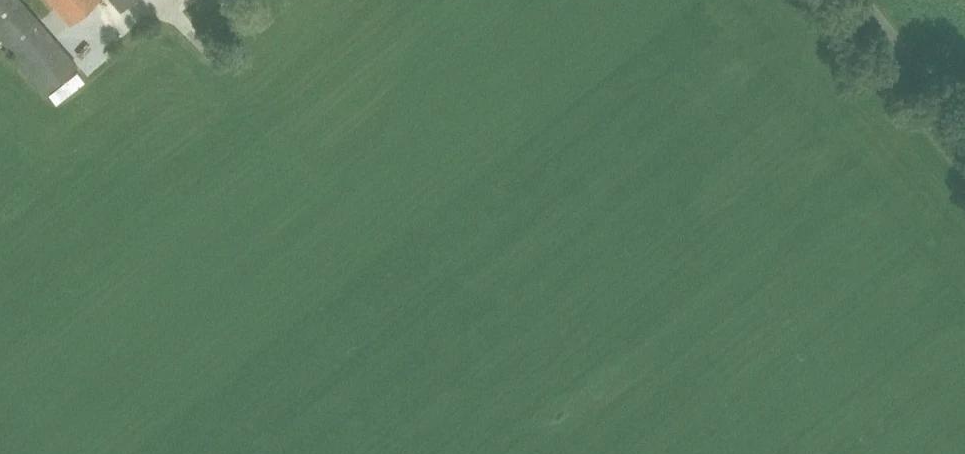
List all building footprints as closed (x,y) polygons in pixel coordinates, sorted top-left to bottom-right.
[(63,0),(0,0),(0,37),(43,86),(97,39),(63,0)] [(120,9),(130,0),(113,0),(120,9)]
